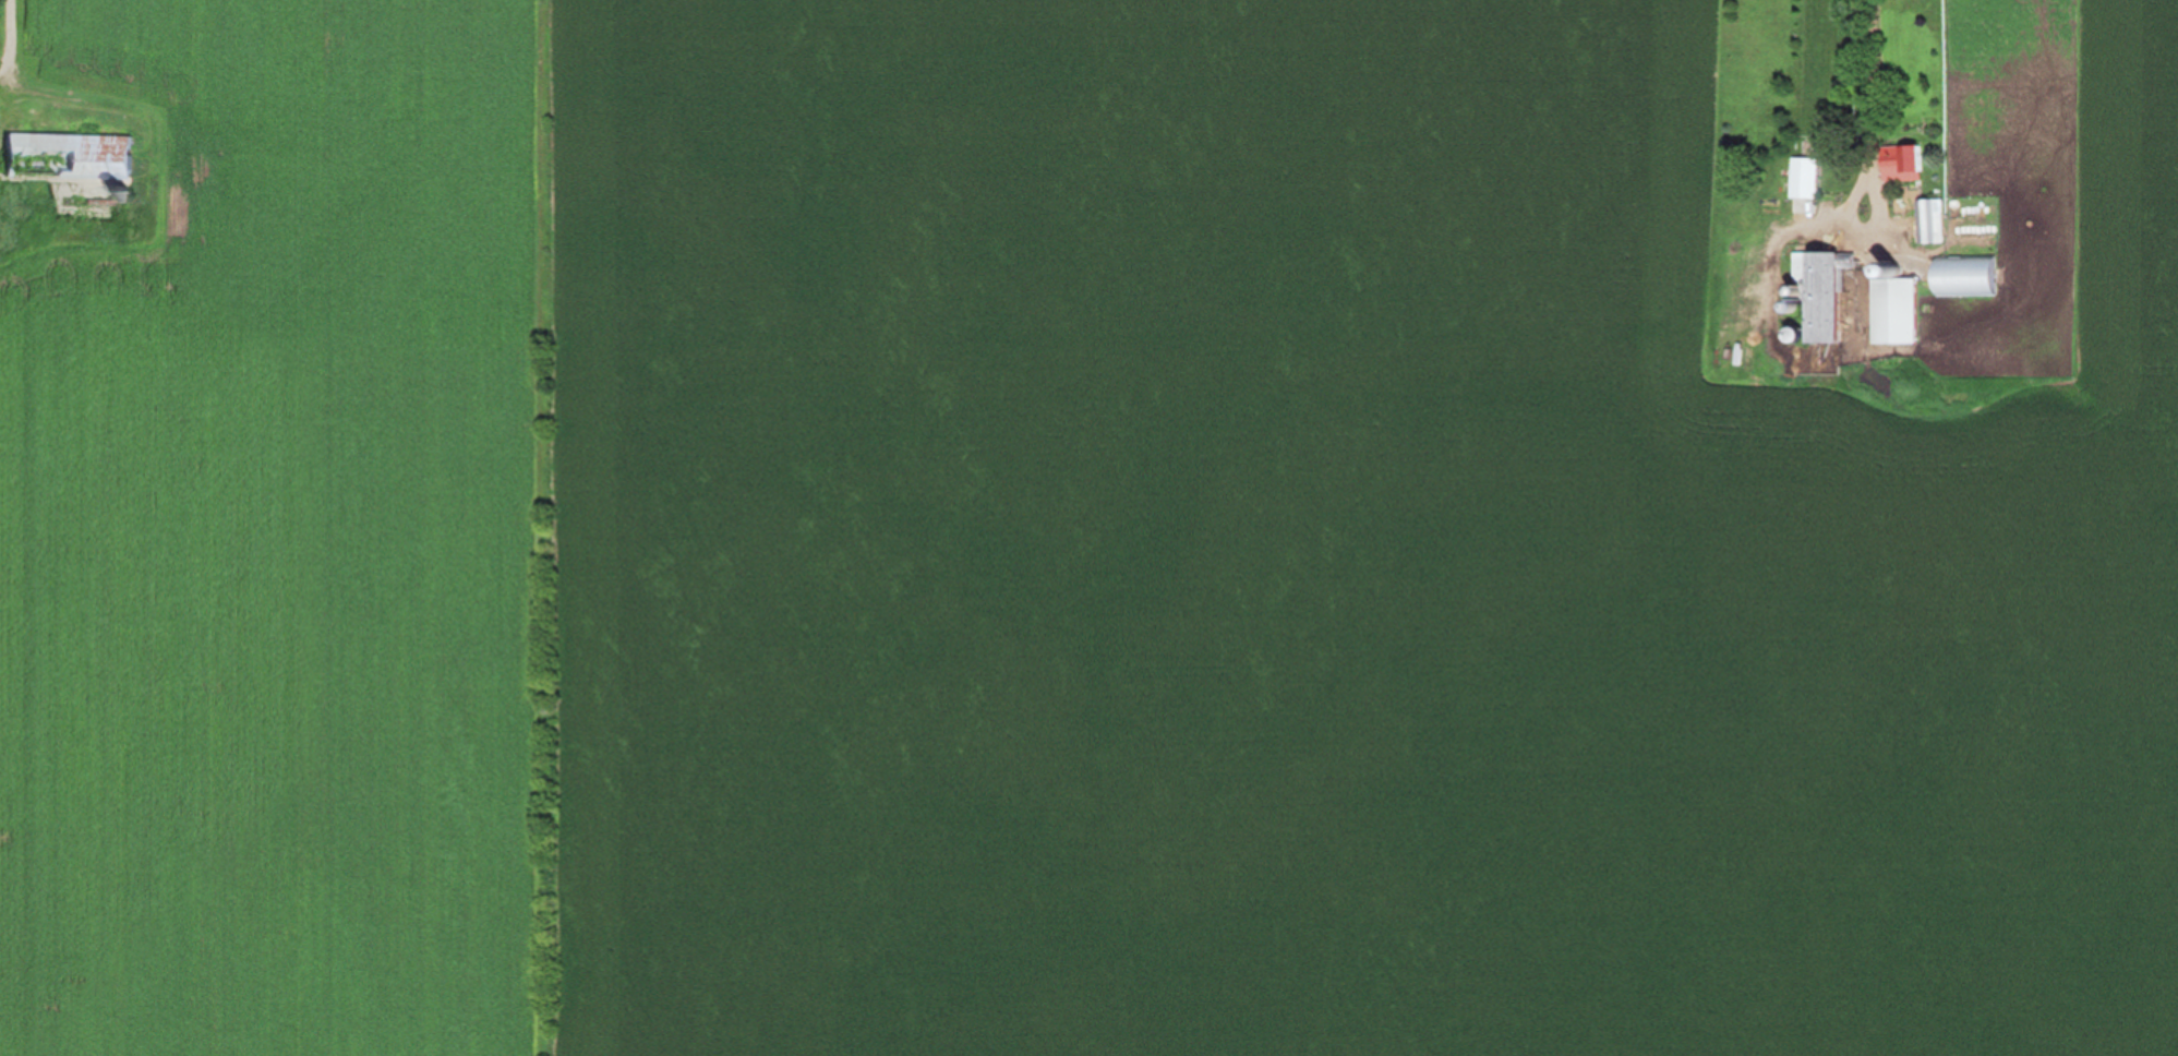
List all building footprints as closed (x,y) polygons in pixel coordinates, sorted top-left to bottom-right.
[(132,177),(133,137),(2,133),(1,174),(132,177)] [(1882,144),(1882,181),(1921,180),(1921,144),(1882,144)] [(1818,198),(1818,157),(1792,157),(1792,198),(1818,198)] [(1944,200),(1919,199),(1919,242),(1943,242),(1944,200)] [(1805,340),(1837,340),(1838,267),(1856,267),(1856,251),(1803,251),(1803,256),(1796,256),(1796,262),(1805,262),(1805,340)] [(1998,256),(1931,256),(1931,295),(1998,295),(1998,256)] [(1872,277),(1872,343),(1916,343),(1916,277),(1872,277)]
